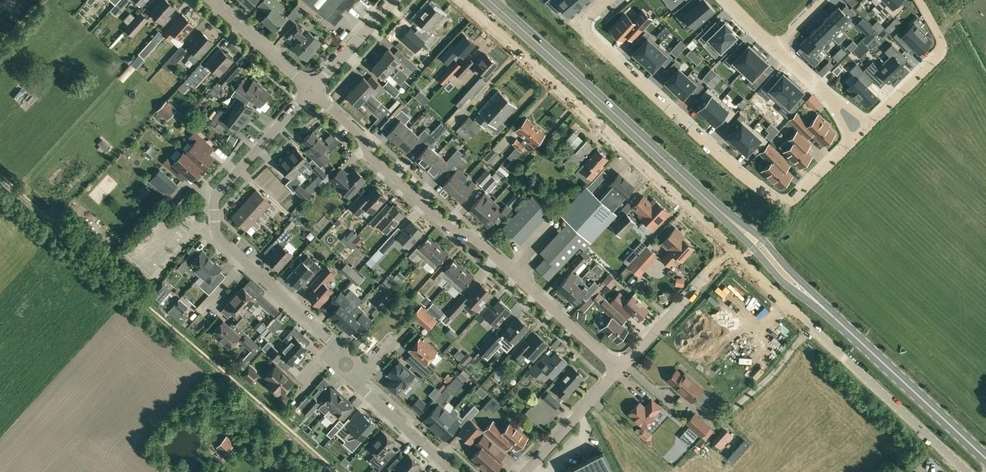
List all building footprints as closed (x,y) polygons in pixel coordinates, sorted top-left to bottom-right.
[(115,4),(110,10),(115,15),(128,0),(119,0),(115,4)] [(168,15),(175,7),(166,0),(161,0),(150,12),(163,24),(170,17),(168,15)] [(285,18),(278,12),(283,6),(276,0),(263,0),(259,5),(268,13),(262,19),(274,30),(285,18)] [(324,16),(333,6),(341,13),(346,7),(344,6),(347,2),(351,6),(356,0),(306,0),(324,16)] [(544,1),(556,12),(562,8),(567,14),(576,7),(569,0),(557,0),(556,0),(546,0),(544,1)] [(665,2),(671,8),(681,0),(668,0),(665,2)] [(679,7),(695,26),(713,11),(707,3),(705,5),(701,0),(700,0),(699,1),(698,0),(687,0),(679,7)] [(880,9),(886,15),(889,12),(893,16),(903,6),(899,1),(901,0),(881,0),(878,2),(882,6),(880,9)] [(428,28),(441,14),(430,4),(416,19),(421,24),(415,32),(424,40),(432,31),(428,28)] [(838,6),(829,15),(842,29),(851,19),(849,17),(854,12),(846,4),(841,9),(838,6)] [(302,5),(295,9),(300,17),(307,13),(302,5)] [(626,14),(611,30),(622,40),(627,34),(632,39),(651,18),(643,11),(634,21),(626,14)] [(126,36),(129,33),(133,36),(149,19),(140,12),(125,29),(126,30),(123,33),(126,36)] [(180,40),(194,25),(182,14),(173,24),(172,23),(163,33),(169,39),(174,34),(180,40)] [(829,15),(819,24),(832,38),(842,29),(829,15)] [(709,26),(697,38),(703,43),(708,38),(720,51),(736,36),(730,30),(731,28),(725,21),(714,31),(709,26)] [(294,48),(307,59),(312,53),(311,52),(321,42),(318,40),(318,39),(318,36),(317,35),(314,35),(313,36),(309,31),(306,35),(306,33),(303,30),(301,30),(299,28),(301,27),(296,22),(285,34),(290,39),(293,36),(299,42),(294,48)] [(898,30),(893,35),(909,52),(914,47),(918,52),(930,40),(924,33),(926,30),(921,24),(918,27),(914,23),(911,25),(902,34),(898,30)] [(819,24),(810,34),(823,47),(832,38),(819,24)] [(194,63),(200,57),(213,42),(201,31),(188,46),(193,51),(188,58),(194,63)] [(641,44),(633,53),(642,61),(658,44),(644,31),(636,40),(641,44)] [(452,44),(445,51),(439,57),(447,65),(453,58),(458,52),(463,56),(475,43),(464,34),(454,46),(452,44)] [(803,46),(798,51),(813,66),(820,58),(816,54),(823,47),(810,34),(800,43),(803,46)] [(145,45),(142,49),(138,53),(136,56),(140,59),(142,57),(143,58),(148,52),(149,53),(157,44),(151,39),(145,45)] [(736,47),(723,60),(729,66),(732,62),(742,70),(760,51),(753,45),(752,46),(748,43),(741,51),(736,47)] [(889,55),(883,61),(896,74),(904,66),(902,64),(908,59),(892,43),(884,51),(889,55)] [(658,44),(642,61),(652,70),(660,62),(664,66),(672,57),(658,44)] [(168,71),(187,51),(181,45),(162,66),(168,71)] [(227,52),(226,53),(220,48),(207,63),(219,74),(233,60),(232,59),(233,57),(233,56),(229,52),(227,52)] [(389,48),(380,58),(404,80),(407,76),(399,69),(399,68),(396,65),(401,60),(399,59),(400,59),(389,48)] [(760,51),(742,70),(751,79),(748,83),(753,88),(766,75),(761,70),(768,62),(765,59),(766,57),(760,51)] [(479,69),(484,74),(481,78),(486,82),(494,72),(491,69),(497,63),(486,54),(479,61),(478,60),(471,67),(476,72),(479,69)] [(406,56),(401,61),(412,71),(416,65),(406,56)] [(470,57),(463,65),(455,72),(460,77),(467,69),(474,62),(470,57)] [(380,58),(372,67),(383,77),(385,78),(389,73),(392,77),(393,76),(401,83),(404,80),(380,58)] [(444,84),(461,65),(456,60),(438,78),(444,84)] [(671,75),(664,82),(673,89),(687,74),(679,67),(680,66),(674,60),(665,70),(671,75)] [(872,61),(863,69),(873,79),(880,87),(886,80),(888,82),(896,74),(883,61),(878,66),(872,61)] [(235,62),(221,78),(227,83),(241,67),(235,62)] [(185,94),(189,90),(192,86),(190,84),(205,67),(200,63),(177,88),(185,94)] [(431,73),(435,68),(430,63),(426,68),(431,73)] [(852,73),(845,80),(850,85),(848,88),(854,93),(853,94),(858,100),(859,99),(865,105),(871,98),(875,95),(868,88),(866,86),(873,79),(863,69),(856,63),(849,70),(852,73)] [(838,64),(832,70),(837,75),(841,68),(838,64)] [(776,101),(794,80),(788,75),(787,76),(783,72),(775,81),(770,76),(757,90),(767,99),(770,95),(776,101)] [(687,74),(673,89),(673,90),(682,98),(689,90),(695,95),(703,85),(698,80),(697,81),(688,73),(687,74)] [(382,86),(373,77),(369,82),(363,77),(355,86),(371,100),(377,106),(376,106),(385,114),(385,113),(392,119),(404,106),(404,105),(400,101),(391,111),(380,102),(374,97),(374,96),(371,94),(376,89),(381,93),(385,89),(382,86)] [(221,78),(220,79),(219,81),(224,86),(227,83),(221,78)] [(235,89),(249,100),(250,99),(252,101),(254,97),(261,103),(259,106),(265,111),(270,105),(264,100),(269,93),(261,86),(262,85),(257,81),(256,83),(253,80),(249,86),(242,80),(235,89)] [(388,80),(382,86),(385,89),(394,97),(400,90),(388,80)] [(803,90),(799,87),(800,85),(794,80),(776,101),(781,106),(778,109),(788,118),(801,103),(795,99),(803,90)] [(371,100),(355,86),(346,95),(358,106),(359,105),(360,106),(364,102),(367,105),(368,104),(373,109),(376,106),(377,106),(371,100)] [(704,100),(696,108),(706,117),(722,99),(708,86),(699,95),(704,100)] [(249,100),(235,89),(231,94),(233,96),(230,100),(233,102),(229,107),(238,114),(247,121),(251,116),(250,115),(254,110),(247,104),(249,100)] [(479,112),(474,117),(485,127),(488,124),(497,132),(504,124),(502,122),(516,106),(498,90),(479,112)] [(352,103),(347,98),(342,104),(347,108),(352,103)] [(409,105),(415,108),(419,102),(413,98),(409,105)] [(722,99),(706,117),(715,125),(723,116),(728,121),(736,112),(722,99)] [(176,110),(166,100),(157,110),(167,119),(176,110)] [(31,117),(35,113),(26,106),(23,110),(31,117)] [(392,119),(391,120),(395,124),(387,133),(397,142),(410,128),(404,123),(409,118),(409,116),(405,112),(408,109),(404,106),(392,119)] [(238,114),(229,107),(222,115),(218,112),(213,118),(218,121),(215,125),(222,131),(225,127),(227,129),(231,124),(238,130),(242,125),(243,126),(247,121),(238,114)] [(385,113),(385,114),(376,123),(382,129),(391,120),(392,119),(385,113)] [(735,128),(727,136),(737,145),(753,127),(744,118),(745,117),(740,113),(731,124),(735,128)] [(802,117),(795,125),(807,137),(811,133),(822,144),(834,132),(828,126),(829,125),(824,120),(823,121),(817,115),(809,124),(802,117)] [(460,126),(471,136),(473,137),(481,127),(468,116),(460,126)] [(524,138),(535,125),(526,117),(515,129),(524,138)] [(545,134),(535,125),(524,138),(533,146),(545,134)] [(753,127),(737,145),(739,147),(738,148),(744,153),(744,152),(746,154),(753,147),(757,151),(768,138),(754,126),(753,127)] [(410,128),(397,142),(406,150),(414,141),(419,145),(420,144),(421,144),(424,140),(430,134),(424,129),(418,136),(410,128)] [(424,140),(421,144),(425,148),(415,159),(424,168),(438,153),(432,148),(435,144),(432,141),(439,134),(434,129),(430,133),(430,134),(424,140)] [(195,141),(185,152),(201,167),(203,169),(213,157),(201,145),(205,141),(194,131),(190,136),(195,141)] [(311,155),(313,158),(320,165),(328,158),(321,151),(326,146),(312,131),(302,141),(313,153),(311,155)] [(792,143),(784,151),(788,154),(787,155),(793,161),(794,160),(800,166),(811,155),(805,149),(810,144),(805,139),(797,131),(788,139),(792,143)] [(111,147),(108,144),(102,138),(97,143),(100,146),(98,148),(101,151),(103,149),(106,152),(111,147)] [(516,147),(520,142),(516,138),(512,143),(516,147)] [(585,138),(578,145),(573,150),(571,148),(561,160),(573,170),(587,155),(587,154),(594,146),(585,138)] [(520,142),(516,147),(510,153),(514,157),(520,151),(525,146),(520,142)] [(768,144),(760,152),(770,163),(761,171),(766,176),(765,177),(770,183),(771,181),(778,188),(791,175),(779,164),(784,160),(768,144)] [(296,147),(287,156),(301,170),(306,165),(310,170),(311,169),(317,175),(312,180),(303,171),(302,172),(316,186),(327,174),(319,166),(320,165),(313,158),(309,162),(296,147)] [(602,164),(607,158),(597,148),(585,162),(587,164),(581,170),(590,178),(602,164)] [(185,152),(184,151),(174,162),(168,157),(164,162),(182,179),(186,174),(191,179),(201,167),(185,152)] [(446,161),(438,153),(424,168),(434,176),(442,167),(447,171),(448,170),(457,160),(460,156),(455,151),(452,155),(446,161)] [(301,170),(287,156),(278,164),(292,178),(301,170)] [(154,172),(159,166),(148,157),(144,163),(154,172)] [(457,160),(448,170),(452,174),(443,184),(452,192),(462,181),(458,176),(462,172),(458,169),(464,162),(459,158),(457,160)] [(326,173),(331,177),(337,169),(333,165),(326,173)] [(349,197),(366,179),(354,169),(348,175),(341,168),(330,180),(349,197)] [(482,186),(492,175),(485,169),(476,180),(482,186)] [(603,170),(587,186),(586,185),(560,213),(568,220),(539,251),(545,256),(535,267),(548,279),(581,244),(585,248),(617,214),(612,210),(633,186),(619,173),(608,185),(610,186),(600,198),(592,191),(607,174),(603,170)] [(166,196),(175,186),(159,171),(150,181),(166,196)] [(492,175),(482,186),(481,187),(488,192),(498,181),(492,175)] [(467,185),(462,181),(452,192),(461,200),(476,184),(471,180),(467,185)] [(296,183),(292,188),(304,198),(308,194),(303,190),(296,183)] [(372,212),(385,198),(374,187),(365,198),(361,194),(349,206),(359,215),(366,207),(372,212)] [(256,190),(248,199),(262,212),(263,211),(267,206),(273,211),(277,207),(271,201),(270,202),(256,190)] [(480,217),(490,206),(490,205),(494,201),(484,192),(470,208),(480,217)] [(521,243),(549,212),(531,195),(503,226),(521,243)] [(643,195),(632,207),(639,214),(639,215),(641,218),(654,229),(669,213),(657,202),(654,199),(651,202),(643,195)] [(516,203),(512,198),(506,204),(511,208),(516,203)] [(248,199),(240,208),(254,221),(255,220),(259,215),(265,220),(269,216),(263,211),(262,212),(248,199)] [(397,205),(394,206),(393,204),(385,214),(380,209),(370,221),(377,227),(382,222),(390,229),(403,214),(401,212),(402,209),(397,205)] [(490,206),(480,217),(488,225),(493,219),(498,224),(503,218),(502,218),(510,209),(506,205),(502,209),(498,205),(494,209),(490,206)] [(254,221),(240,208),(232,217),(246,230),(251,224),(257,229),(261,225),(255,220),(254,221)] [(621,237),(636,223),(625,212),(611,226),(621,237)] [(408,247),(422,231),(412,221),(398,237),(408,247)] [(283,246),(292,236),(284,228),(282,231),(278,235),(272,242),(277,246),(266,258),(278,269),(292,254),(283,246)] [(682,261),(694,248),(680,235),(681,234),(675,228),(662,243),(669,250),(661,259),(669,266),(677,257),(682,261)] [(346,236),(352,241),(357,235),(351,230),(346,236)] [(647,233),(640,236),(644,245),(651,241),(647,233)] [(352,241),(346,236),(345,235),(341,240),(352,249),(355,245),(351,241),(352,241)] [(383,253),(395,240),(390,235),(378,249),(383,253)] [(424,260),(438,245),(428,236),(418,248),(416,246),(408,255),(412,259),(417,253),(422,258),(424,260)] [(424,260),(422,258),(418,262),(422,266),(426,261),(434,268),(447,254),(438,245),(424,260)] [(640,275),(644,271),(657,255),(647,246),(633,261),(634,261),(629,266),(640,275)] [(199,273),(212,259),(202,250),(195,258),(190,253),(177,268),(182,273),(185,269),(190,274),(195,269),(199,273)] [(583,250),(580,253),(569,265),(575,271),(587,259),(583,255),(586,252),(583,250)] [(631,261),(627,258),(623,262),(627,266),(631,261)] [(221,267),(212,259),(199,273),(207,280),(203,285),(209,291),(218,281),(213,277),(221,267)] [(450,283),(463,268),(454,259),(443,271),(442,269),(434,279),(437,282),(442,276),(448,281),(450,283)] [(302,261),(287,277),(298,287),(308,276),(313,280),(315,278),(323,269),(315,261),(309,267),(302,261)] [(347,262),(340,269),(351,280),(358,272),(347,262)] [(314,288),(307,295),(308,296),(309,298),(311,300),(313,301),(319,305),(333,290),(325,283),(334,272),(326,265),(323,269),(315,278),(313,280),(310,284),(314,288)] [(450,283),(448,281),(443,285),(447,289),(452,284),(460,292),(463,288),(462,288),(473,277),(463,268),(450,283)] [(566,295),(577,284),(582,278),(576,273),(575,274),(571,271),(557,287),(566,295)] [(358,272),(351,280),(357,285),(364,277),(358,272)] [(172,276),(166,280),(170,285),(176,281),(172,276)] [(391,287),(395,282),(388,277),(385,282),(391,287)] [(159,284),(157,287),(150,295),(159,303),(171,289),(162,281),(159,284)] [(581,288),(577,284),(566,295),(575,303),(587,290),(591,294),(599,286),(594,281),(589,287),(585,284),(581,288)] [(480,312),(486,305),(483,302),(491,293),(480,283),(467,298),(463,294),(438,321),(444,327),(446,324),(467,301),(469,303),(467,305),(468,307),(467,309),(472,314),(476,309),(476,310),(477,309),(480,312)] [(236,291),(233,295),(247,308),(252,302),(257,306),(260,303),(274,315),(279,310),(257,291),(252,295),(242,286),(237,292),(236,291)] [(338,306),(330,315),(335,321),(334,322),(338,325),(353,309),(358,304),(350,297),(349,299),(340,292),(332,301),(338,306)] [(386,292),(376,303),(382,309),(391,298),(386,292)] [(620,292),(610,303),(620,312),(625,307),(638,319),(648,308),(633,295),(628,300),(620,292)] [(583,311),(589,304),(594,297),(591,294),(580,308),(583,311)] [(247,308),(233,295),(229,299),(230,300),(225,306),(235,315),(230,319),(239,327),(248,318),(242,313),(247,308)] [(188,306),(179,298),(174,304),(183,312),(188,306)] [(620,312),(610,303),(605,298),(599,305),(612,317),(602,328),(616,342),(627,330),(615,318),(620,312)] [(486,305),(480,312),(475,317),(484,326),(489,320),(496,327),(511,310),(498,299),(492,306),(489,302),(486,305)] [(439,319),(444,313),(433,303),(428,308),(439,319)] [(353,309),(338,325),(342,329),(343,328),(349,333),(356,325),(362,330),(371,320),(363,313),(365,311),(358,304),(353,309)] [(437,319),(422,305),(412,315),(413,317),(427,330),(437,319)] [(276,317),(267,326),(273,331),(281,323),(276,318),(276,317)] [(507,351),(515,342),(528,327),(517,318),(504,332),(504,333),(500,337),(496,333),(479,351),(484,356),(497,342),(507,351)] [(229,347),(239,336),(223,321),(213,332),(229,347)] [(273,331),(267,326),(261,332),(268,338),(273,332),(274,332),(273,331)] [(288,344),(301,356),(308,348),(299,340),(303,335),(297,330),(292,334),(291,333),(289,333),(284,339),(284,341),(283,341),(287,344),(288,344)] [(252,351),(248,355),(248,356),(252,359),(262,349),(246,334),(240,340),(252,351)] [(533,359),(547,344),(535,334),(527,343),(523,339),(512,351),(521,359),(527,353),(533,359)] [(419,338),(409,349),(419,358),(413,364),(426,376),(436,365),(429,359),(437,351),(438,350),(424,338),(422,340),(419,338)] [(288,344),(287,344),(279,353),(272,346),(266,352),(278,363),(283,357),(293,365),(301,356),(288,344)] [(472,357),(467,351),(459,359),(465,365),(472,357)] [(529,369),(525,374),(531,379),(535,374),(539,378),(546,370),(552,376),(566,361),(555,352),(547,361),(541,356),(529,369)] [(414,375),(399,362),(389,373),(394,377),(387,384),(396,393),(402,385),(403,386),(407,382),(412,387),(418,380),(413,376),(414,375)] [(283,392),(292,382),(282,374),(284,372),(276,365),(265,377),(269,381),(267,384),(278,394),(281,390),(283,392)] [(574,386),(582,376),(572,367),(558,382),(563,386),(557,392),(564,398),(574,387),(574,386)] [(495,373),(495,377),(498,380),(501,380),(504,376),(504,373),(501,370),(498,370),(495,373)] [(676,370),(667,380),(675,387),(680,391),(683,395),(691,401),(702,389),(690,378),(685,373),(683,376),(676,370)] [(454,378),(448,373),(444,377),(445,379),(444,381),(447,384),(454,378)] [(457,386),(452,381),(447,386),(452,391),(457,386)] [(325,414),(342,395),(337,390),(336,392),(329,385),(318,396),(323,400),(322,402),(323,402),(318,407),(325,413),(325,414)] [(452,392),(446,386),(437,396),(444,401),(452,392)] [(555,409),(561,403),(548,391),(542,398),(555,409)] [(325,414),(325,413),(324,415),(332,422),(339,414),(343,418),(353,407),(346,400),(347,399),(342,395),(325,414)] [(319,403),(313,397),(302,409),(308,415),(319,403)] [(428,405),(419,397),(411,405),(420,413),(428,405)] [(651,399),(644,407),(639,402),(629,413),(644,427),(654,416),(653,415),(660,408),(651,399)] [(434,429),(449,413),(439,403),(423,421),(428,425),(429,424),(434,429)] [(465,414),(470,419),(479,409),(474,405),(465,414)] [(454,407),(449,413),(434,429),(439,434),(438,435),(444,439),(462,418),(457,414),(459,412),(454,407)] [(348,418),(344,423),(339,428),(335,432),(345,441),(351,435),(353,437),(358,436),(361,439),(375,424),(359,410),(350,420),(348,418)] [(709,426),(695,413),(686,422),(700,436),(709,426)] [(339,428),(344,423),(339,419),(335,424),(339,428)] [(482,430),(470,419),(459,432),(471,443),(482,430)] [(493,421),(485,430),(506,449),(510,443),(516,449),(527,437),(511,422),(503,430),(493,421)] [(691,442),(696,433),(688,428),(683,438),(691,442)] [(745,428),(739,432),(742,437),(748,433),(745,428)] [(732,435),(726,430),(715,443),(720,448),(732,435)] [(394,442),(384,432),(370,448),(375,453),(369,460),(380,470),(390,458),(385,453),(394,442)] [(490,471),(492,471),(502,461),(500,459),(504,453),(484,435),(476,443),(480,447),(472,456),(490,471)] [(233,443),(226,437),(218,445),(226,452),(233,443)] [(602,451),(566,470),(567,471),(613,471),(602,451)] [(395,469),(398,471),(413,471),(419,465),(408,454),(402,461),(395,469)]
